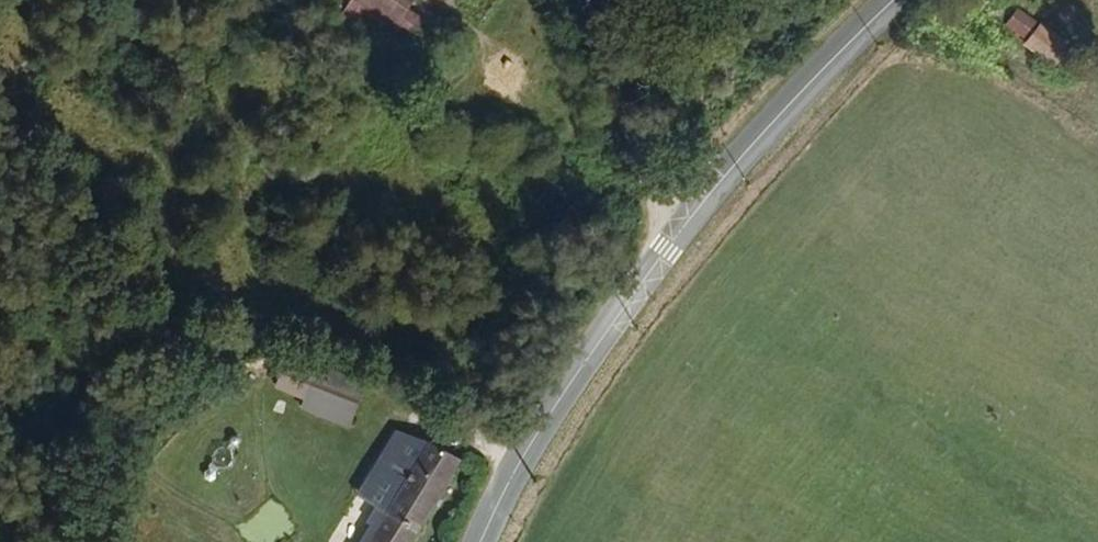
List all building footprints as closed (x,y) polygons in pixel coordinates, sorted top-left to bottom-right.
[(433,50),(401,15),(415,1),(414,0),(369,0),(360,7),(419,69),(433,50)] [(1078,77),(1087,67),(1076,58),(1079,53),(1028,14),(1016,31),(1078,77)] [(317,364),(309,387),(356,402),(363,380),(317,364)] [(356,402),(309,387),(308,390),(356,405),(356,402)] [(469,451),(409,419),(383,450),(390,455),(402,464),(396,478),(405,484),(389,509),(367,541),(415,541),(469,451)] [(362,494),(390,455),(383,450),(356,490),(362,494)] [(362,494),(389,509),(405,484),(396,478),(402,464),(390,455),(362,494)]
